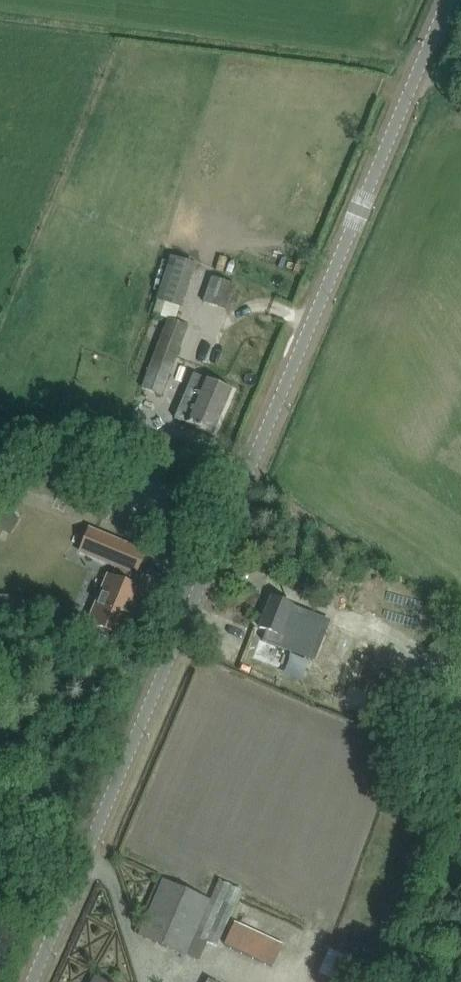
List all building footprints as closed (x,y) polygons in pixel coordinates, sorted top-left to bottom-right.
[(171,256),(162,284),(176,288),(185,261),(171,256)] [(202,302),(208,304),(227,311),(235,287),(210,278),(202,302)] [(156,300),(152,314),(160,317),(165,304),(156,300)] [(151,385),(172,393),(197,325),(176,317),(151,385)] [(173,418),(195,427),(213,435),(232,391),(191,373),(173,418)] [(0,512),(0,534),(2,530),(10,516),(0,511),(0,512)] [(145,553),(126,544),(88,527),(77,552),(116,568),(112,576),(106,574),(85,624),(96,629),(95,632),(111,638),(113,633),(122,638),(142,591),(129,585),(133,574),(135,575),(145,553)] [(260,637),(251,656),(311,681),(339,610),(278,585),(260,628),(270,631),(266,640),(260,637)] [(162,881),(138,935),(157,943),(188,957),(196,937),(217,946),(242,890),(221,881),(212,903),(211,902),(180,889),(162,881)] [(235,923),(224,946),(272,968),(282,945),(235,923)] [(318,974),(323,976),(337,981),(344,981),(353,960),(332,950),(329,949),(318,974)]
